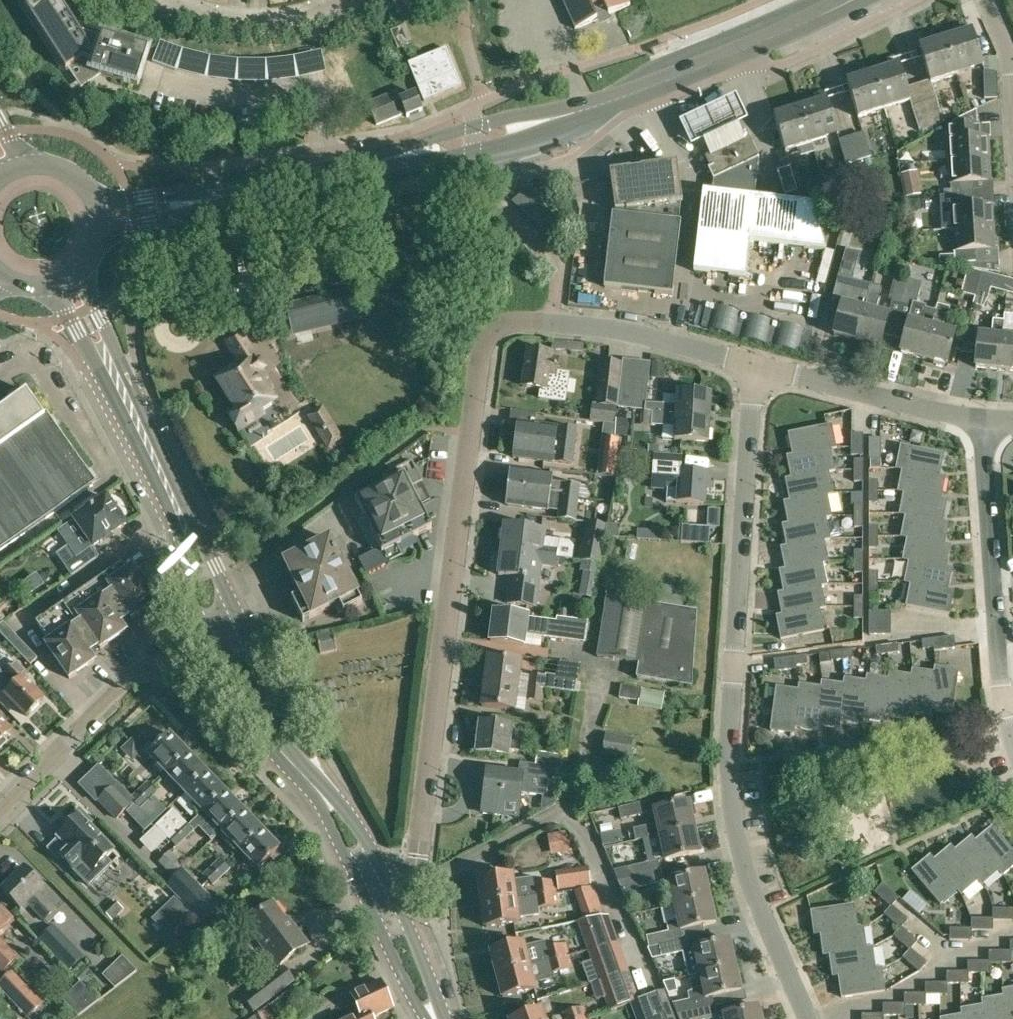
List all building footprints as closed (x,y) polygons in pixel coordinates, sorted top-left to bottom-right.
[(66,70),(73,66),(92,72),(138,87),(149,51),(103,37),(102,39),(83,33),(61,0),(22,0),(66,70)] [(576,30),(631,5),(629,0),(562,0),(576,30)] [(402,27),(391,32),(398,50),(409,45),(402,27)] [(946,38),(957,75),(984,67),(973,30),(946,38)] [(957,75),(946,38),(919,47),(931,83),(957,75)] [(424,101),(462,86),(446,49),(409,64),(424,101)] [(900,64),(874,72),(885,108),(911,99),(900,64)] [(885,108),(874,72),(847,80),(859,116),(885,108)] [(998,97),(996,72),(983,73),(985,98),(998,97)] [(407,117),(422,111),(415,94),(401,100),(398,92),(368,104),(377,125),(405,113),(407,117)] [(738,97),(681,122),(692,146),(703,141),(709,155),(745,139),(738,123),(748,119),(738,97)] [(827,99),(802,107),(813,144),(839,135),(827,99)] [(937,99),(925,102),(934,131),(936,131),(934,126),(944,123),(937,99)] [(934,131),(925,102),(913,106),(920,130),(922,130),(924,135),(934,131)] [(813,144),(802,107),(774,116),(785,152),(813,144)] [(949,162),(989,159),(988,137),(969,138),(968,126),(947,127),(949,162)] [(852,135),(859,160),(871,156),(863,132),(852,135)] [(859,160),(852,135),(839,140),(847,164),(859,160)] [(713,178),(756,158),(747,138),(745,139),(709,155),(704,158),(708,168),(713,178)] [(756,158),(713,178),(713,180),(713,193),(704,192),(694,272),(746,278),(750,242),(826,251),(811,205),(787,202),(753,197),(756,160),(758,159),(757,158),(756,158)] [(991,181),(989,159),(949,162),(951,196),(971,194),(971,182),(991,181)] [(616,206),(617,216),(613,216),(605,287),(672,295),(680,224),(679,224),(682,202),(676,164),(611,174),(616,206)] [(787,202),(799,197),(790,167),(778,171),(787,202)] [(916,172),(902,174),(906,197),(920,195),(916,172)] [(971,194),(951,196),(953,229),(993,227),(992,205),(972,206),(971,194)] [(995,249),(993,227),(953,229),(955,264),(976,263),(975,250),(995,249)] [(856,341),(871,284),(852,279),(860,251),(846,249),(832,301),(842,303),(834,335),(856,341)] [(237,276),(230,252),(214,257),(221,280),(237,276)] [(975,297),(981,272),(981,270),(968,268),(961,294),(975,297)] [(975,297),(987,300),(990,289),(1012,294),(1012,280),(981,272),(975,297)] [(902,303),(909,278),(896,275),(889,299),(902,303)] [(909,278),(902,303),(903,303),(899,317),(898,317),(898,318),(909,320),(901,353),(923,358),(936,311),(916,306),(923,282),(909,278)] [(882,287),(871,284),(856,341),(880,347),(889,314),(876,311),(882,287)] [(288,307),(292,324),(309,320),(311,330),(328,325),(322,298),(288,307)] [(936,311),(923,358),(948,364),(956,331),(943,328),(946,314),(948,315),(950,308),(937,305),(936,311)] [(999,369),(1004,320),(994,320),(992,335),(978,333),(975,367),(999,369)] [(999,369),(1012,371),(1012,321),(1004,320),(999,369)] [(263,412),(276,403),(264,386),(267,384),(261,373),(264,371),(241,335),(227,344),(241,364),(217,380),(237,411),(229,416),(239,432),(265,415),(263,412)] [(568,374),(556,372),(558,358),(550,357),(551,352),(527,349),(522,386),(541,389),(539,398),(564,401),(568,374)] [(614,424),(616,406),(619,363),(599,362),(595,405),(592,405),(591,422),(614,424)] [(665,363),(653,362),(651,378),(664,379),(665,363)] [(631,408),(634,383),(618,382),(616,407),(631,408)] [(634,383),(631,408),(643,409),(661,415),(710,419),(711,394),(677,392),(676,405),(646,402),(647,384),(634,383)] [(0,406),(0,451),(54,419),(34,386),(0,406)] [(344,440),(323,406),(307,416),(328,449),(344,440)] [(710,419),(661,415),(660,425),(675,426),(674,440),(708,442),(710,419)] [(573,465),(577,429),(517,421),(512,458),(573,465)] [(829,447),(830,450),(837,448),(831,424),(789,434),(794,455),(829,447)] [(851,448),(863,448),(863,434),(851,434),(851,448)] [(620,440),(612,438),(609,455),(618,456),(620,440)] [(869,460),(871,460),(881,460),(881,438),(869,438),(869,460)] [(902,469),(939,476),(944,454),(901,446),(897,468),(902,469)] [(829,447),(794,455),(787,457),(791,478),(792,479),(829,470),(829,472),(835,470),(830,450),(829,447)] [(704,504),(706,473),(679,471),(680,457),(654,455),(652,486),(678,488),(677,502),(704,504)] [(618,460),(598,458),(597,474),(617,476),(618,460)] [(854,460),(854,470),(863,471),(863,460),(854,460)] [(882,469),(881,460),(871,460),(871,469),(882,469)] [(432,528),(411,488),(422,482),(412,462),(383,477),(386,484),(355,500),(382,553),(432,528)] [(939,476),(902,469),(898,492),(904,493),(940,498),(945,477),(939,476)] [(792,479),(791,478),(785,479),(790,502),(827,493),(827,494),(834,492),(829,472),(829,470),(792,479)] [(863,471),(854,470),(854,482),(863,482),(863,471)] [(566,498),(577,499),(579,485),(551,482),(552,475),(511,471),(509,488),(566,495),(566,498)] [(869,491),(878,491),(878,481),(869,481),(869,491)] [(566,495),(509,488),(507,506),(547,510),(548,504),(559,505),(557,519),(575,521),(577,499),(566,498),(566,495)] [(878,503),(878,491),(869,491),(869,503),(878,503)] [(827,493),(790,502),(784,502),(789,524),(789,525),(825,516),(825,517),(832,516),(827,494),(827,493)] [(940,498),(904,493),(900,514),(905,515),(942,521),(947,500),(940,498)] [(76,558),(124,525),(106,498),(64,527),(74,542),(68,546),(76,558)] [(854,516),(863,516),(863,505),(854,505),(854,516)] [(942,521),(905,515),(901,537),(907,538),(944,544),(948,523),(942,521)] [(789,525),(789,524),(783,525),(788,547),(824,539),(824,540),(831,539),(825,517),(825,516),(789,525)] [(863,516),(854,516),(854,527),(864,527),(863,516)] [(589,522),(582,560),(583,560),(584,560),(600,562),(607,525),(589,522)] [(557,557),(558,557),(560,539),(545,537),(546,530),(504,525),(504,526),(505,526),(502,550),(557,557)] [(869,537),(878,537),(878,526),(869,526),(869,537)] [(878,548),(878,537),(869,537),(869,548),(878,548)] [(944,544),(907,538),(903,559),(909,560),(946,567),(950,546),(944,544)] [(824,539),(788,547),(781,549),(786,569),(786,570),(823,561),(823,562),(829,561),(824,540),(824,539)] [(362,603),(330,540),(284,563),(300,595),(291,599),(303,622),(339,604),(343,613),(362,603)] [(557,557),(502,550),(501,553),(498,553),(497,562),(500,562),(499,575),(511,577),(508,604),(536,607),(541,564),(556,566),(557,557)] [(854,561),(863,561),(863,550),(854,550),(854,561)] [(583,560),(582,570),(588,571),(587,579),(597,581),(600,563),(600,562),(584,560),(583,560)] [(946,567),(909,560),(904,582),(910,583),(948,589),(952,568),(946,567)] [(786,570),(786,569),(779,571),(784,592),(784,593),(820,585),(821,585),(828,583),(823,562),(823,561),(786,570)] [(863,561),(854,561),(854,573),(863,573),(863,561)] [(126,632),(121,625),(131,618),(132,619),(157,602),(133,568),(127,572),(121,564),(36,623),(50,643),(46,645),(70,679),(95,662),(90,655),(100,648),(101,649),(126,632)] [(869,583),(878,583),(878,572),(869,572),(869,583)] [(878,583),(869,583),(869,594),(878,594),(878,583)] [(948,589),(910,583),(906,605),(949,614),(954,591),(948,589)] [(784,593),(784,592),(777,593),(782,615),(783,617),(820,608),(820,609),(826,607),(821,585),(820,585),(784,593)] [(656,586),(653,603),(606,596),(597,657),(639,664),(636,678),(689,686),(698,612),(681,609),(684,591),(656,586)] [(854,607),(863,607),(863,597),(854,597),(854,607)] [(863,607),(854,607),(854,618),(863,618),(863,607)] [(783,617),(782,615),(776,616),(781,639),(824,630),(820,609),(820,608),(783,617)] [(584,642),(587,622),(557,618),(557,621),(527,618),(527,617),(494,612),(491,641),(524,645),(525,634),(584,642)] [(869,634),(891,634),(890,612),(869,612),(869,634)] [(15,634),(8,641),(30,665),(37,658),(15,634)] [(320,653),(337,649),(334,634),(317,638),(320,653)] [(932,639),(934,648),(934,651),(955,649),(954,637),(932,639)] [(934,648),(932,639),(922,641),(923,649),(934,648)] [(886,645),(888,654),(899,652),(897,644),(886,645)] [(888,654),(886,645),(876,647),(877,655),(888,654)] [(853,650),(842,651),(843,660),(854,658),(853,650)] [(843,660),(842,651),(830,653),(832,661),(843,660)] [(806,656),(795,658),(796,666),(807,665),(806,656)] [(936,672),(930,710),(952,713),(956,686),(964,687),(966,675),(958,674),(958,669),(959,658),(948,656),(946,668),(936,666),(935,672),(936,672)] [(484,682),(544,689),(545,677),(519,674),(521,661),(488,657),(484,682)] [(796,666),(795,658),(774,660),(776,672),(797,669),(796,666)] [(0,668),(0,688),(6,694),(27,716),(44,700),(23,678),(27,674),(16,663),(7,671),(2,666),(0,668)] [(913,676),(907,713),(929,717),(930,710),(936,672),(935,672),(913,669),(912,675),(913,676)] [(891,672),(890,678),(885,716),(906,719),(907,713),(913,676),(912,675),(891,672)] [(868,675),(867,681),(862,719),(863,719),(885,722),(885,716),(890,678),(868,675)] [(555,677),(554,690),(575,692),(576,679),(555,677)] [(845,677),(845,684),(839,722),(840,722),(862,726),(863,719),(862,719),(867,681),(845,677)] [(822,681),(821,687),(822,687),(816,725),(818,726),(839,729),(840,722),(839,722),(845,684),(822,681)] [(544,689),(484,682),(481,707),(514,711),(516,698),(542,701),(544,689)] [(800,684),(799,690),(793,728),(795,728),(817,732),(818,726),(816,725),(822,687),(821,687),(800,684)] [(662,711),(664,693),(621,687),(619,699),(639,702),(638,707),(662,711)] [(799,690),(777,687),(770,732),(794,735),(795,728),(793,728),(799,690)] [(8,742),(5,738),(11,732),(0,720),(0,750),(8,742)] [(508,757),(509,751),(527,753),(528,745),(510,742),(512,727),(480,723),(476,752),(508,757)] [(166,774),(188,753),(170,734),(161,742),(157,738),(144,750),(166,774)] [(630,761),(633,739),(606,734),(602,756),(630,761)] [(536,765),(560,768),(562,755),(538,752),(536,765)] [(207,773),(188,753),(166,774),(185,793),(207,773)] [(560,768),(536,765),(520,762),(518,774),(488,770),(483,814),(500,816),(500,815),(499,814),(500,801),(518,804),(519,793),(541,796),(556,797),(560,768)] [(207,773),(185,793),(203,812),(225,792),(207,773)] [(144,795),(149,800),(156,793),(147,783),(137,793),(141,798),(144,795)] [(130,807),(111,788),(98,801),(116,820),(130,807)] [(243,811),(225,792),(203,812),(204,813),(209,818),(222,831),(243,811)] [(141,798),(137,793),(130,800),(139,809),(149,800),(144,795),(141,798)] [(647,813),(645,802),(618,807),(620,819),(647,813)] [(659,835),(695,828),(689,802),(654,810),(657,825),(633,830),(636,841),(659,836),(659,835)] [(67,846),(59,854),(90,886),(112,865),(105,859),(114,851),(90,826),(93,823),(80,809),(70,819),(73,823),(58,837),(67,846)] [(174,831),(184,822),(173,810),(156,827),(167,838),(174,831)] [(262,830),(243,811),(222,831),(240,850),(262,830)] [(184,822),(174,831),(179,836),(181,834),(186,838),(193,832),(209,818),(204,813),(188,827),(184,822)] [(700,853),(695,828),(659,835),(659,836),(665,861),(700,853)] [(975,842),(974,842),(999,870),(998,871),(1002,876),(1012,867),(1012,852),(991,828),(975,842)] [(262,830),(240,850),(258,870),(280,849),(262,830)] [(174,831),(167,838),(176,848),(186,838),(181,834),(179,836),(174,831)] [(971,837),(954,851),(953,852),(978,880),(976,881),(981,886),(998,871),(999,870),(974,842),(975,842),(971,837)] [(622,859),(619,846),(608,849),(611,862),(622,859)] [(949,846),(933,860),(932,861),(957,889),(956,890),(960,895),(976,881),(978,880),(953,852),(954,851),(949,846)] [(184,866),(171,851),(159,862),(173,877),(184,866)] [(932,861),(933,860),(929,856),(911,872),(940,904),(956,890),(957,889),(932,861)] [(218,871),(223,876),(230,869),(221,860),(211,869),(215,874),(218,871)] [(634,877),(660,871),(658,861),(631,866),(634,877)] [(174,878),(166,886),(184,904),(200,889),(183,872),(187,868),(186,867),(174,878)] [(45,922),(57,910),(39,892),(44,887),(25,868),(2,891),(21,910),(27,904),(45,922)] [(215,874),(211,869),(204,876),(213,886),(223,876),(218,871),(215,874)] [(660,871),(634,877),(636,888),(663,882),(660,871)] [(674,905),(709,897),(703,872),(668,880),(674,905)] [(534,896),(556,894),(554,880),(534,883),(533,879),(518,881),(519,885),(513,886),(511,876),(479,881),(483,903),(515,899),(534,896)] [(875,894),(881,899),(891,908),(899,899),(883,885),(875,894)] [(184,904),(201,922),(210,915),(202,907),(210,899),(200,889),(184,904)] [(584,890),(574,892),(584,920),(603,916),(593,889),(584,890)] [(557,906),(556,894),(534,896),(536,909),(557,906)] [(714,922),(709,897),(674,905),(679,930),(714,922)] [(518,923),(515,899),(483,903),(486,928),(518,923)] [(171,916),(175,919),(164,930),(175,941),(195,920),(178,903),(172,909),(171,916)] [(278,967),(308,944),(295,928),(293,930),(272,903),(247,923),(261,941),(259,942),(278,967)] [(858,927),(857,926),(854,905),(810,912),(814,934),(820,933),(858,927)] [(893,907),(885,916),(901,930),(902,928),(909,921),(893,907)] [(7,929),(6,927),(13,920),(2,908),(0,910),(0,936),(7,929)] [(993,910),(993,919),(993,921),(1012,921),(1012,910),(993,910)] [(588,951),(618,943),(608,918),(577,924),(588,951)] [(972,921),(972,931),(993,931),(993,921),(993,919),(972,919),(972,921)] [(972,941),(972,931),(972,921),(956,921),(956,929),(950,929),(950,941),(972,941)] [(61,963),(76,949),(54,926),(39,941),(61,963)] [(863,926),(857,926),(858,927),(820,933),(823,955),(829,954),(866,948),(863,926)] [(902,928),(901,930),(894,938),(910,952),(911,950),(919,942),(902,928)] [(658,945),(676,941),(673,930),(646,937),(648,947),(658,945)] [(676,941),(658,945),(661,957),(688,950),(685,939),(676,941)] [(700,973),(735,965),(729,939),(694,947),(698,963),(686,966),(689,976),(700,973)] [(1,973),(17,959),(8,949),(0,941),(0,972),(1,973)] [(496,974),(527,966),(521,943),(490,951),(496,974)] [(546,961),(567,956),(564,943),(543,948),(546,961)] [(599,981),(628,972),(618,943),(588,951),(599,981)] [(872,947),(866,948),(829,954),(833,976),(838,975),(876,969),(875,968),(872,947)] [(911,950),(910,952),(903,960),(920,974),(928,964),(911,950)] [(1011,951),(1010,951),(989,951),(989,961),(989,963),(1011,963),(1011,953),(1011,951)] [(571,969),(567,956),(546,961),(549,974),(571,969)] [(989,961),(968,961),(968,972),(968,974),(989,973),(989,963),(989,961)] [(735,965),(700,973),(703,986),(697,987),(688,993),(690,1000),(673,1004),(679,1015),(716,1006),(716,1007),(722,1005),(720,995),(741,990),(735,965)] [(527,966),(496,974),(502,998),(533,990),(527,966)] [(876,969),(838,975),(842,997),(885,991),(881,967),(875,968),(876,969)] [(294,981),(284,968),(244,999),(254,1011),(294,981)] [(628,972),(599,981),(609,1010),(638,1000),(628,972)] [(946,972),(946,983),(947,983),(947,984),(968,984),(968,974),(968,972),(946,972)] [(12,974),(0,986),(0,987),(28,1017),(41,1005),(12,974)] [(393,1007),(380,980),(352,994),(353,996),(347,998),(348,1000),(346,1002),(349,1007),(351,1007),(354,1013),(357,1018),(368,1018),(393,1007)] [(925,983),(925,993),(926,993),(926,995),(947,995),(947,984),(947,983),(946,983),(925,983)] [(74,999),(85,1012),(102,998),(92,985),(74,999)] [(1004,990),(1005,996),(1008,1018),(1012,1018),(1012,989),(1004,990)] [(642,999),(650,1018),(673,1018),(663,991),(642,999)] [(926,993),(925,993),(904,994),(904,1004),(904,1006),(904,1016),(904,1018),(914,1018),(914,1005),(926,1005),(926,995),(926,993)] [(1005,996),(982,1000),(983,1006),(984,1006),(986,1018),(1008,1018),(1005,996)] [(904,1004),(883,1004),(883,1014),(884,1014),(884,1016),(904,1016),(904,1006),(904,1004)] [(587,1018),(583,1006),(564,1013),(566,1018),(586,1018),(587,1018)] [(716,1007),(716,1006),(679,1015),(680,1018),(712,1018),(719,1017),(716,1007)] [(759,1006),(724,1014),(725,1018),(762,1018),(759,1006)] [(983,1006),(961,1009),(962,1015),(963,1015),(964,1018),(986,1018),(984,1006),(983,1006)] [(540,1009),(512,1018),(544,1018),(540,1009)]
